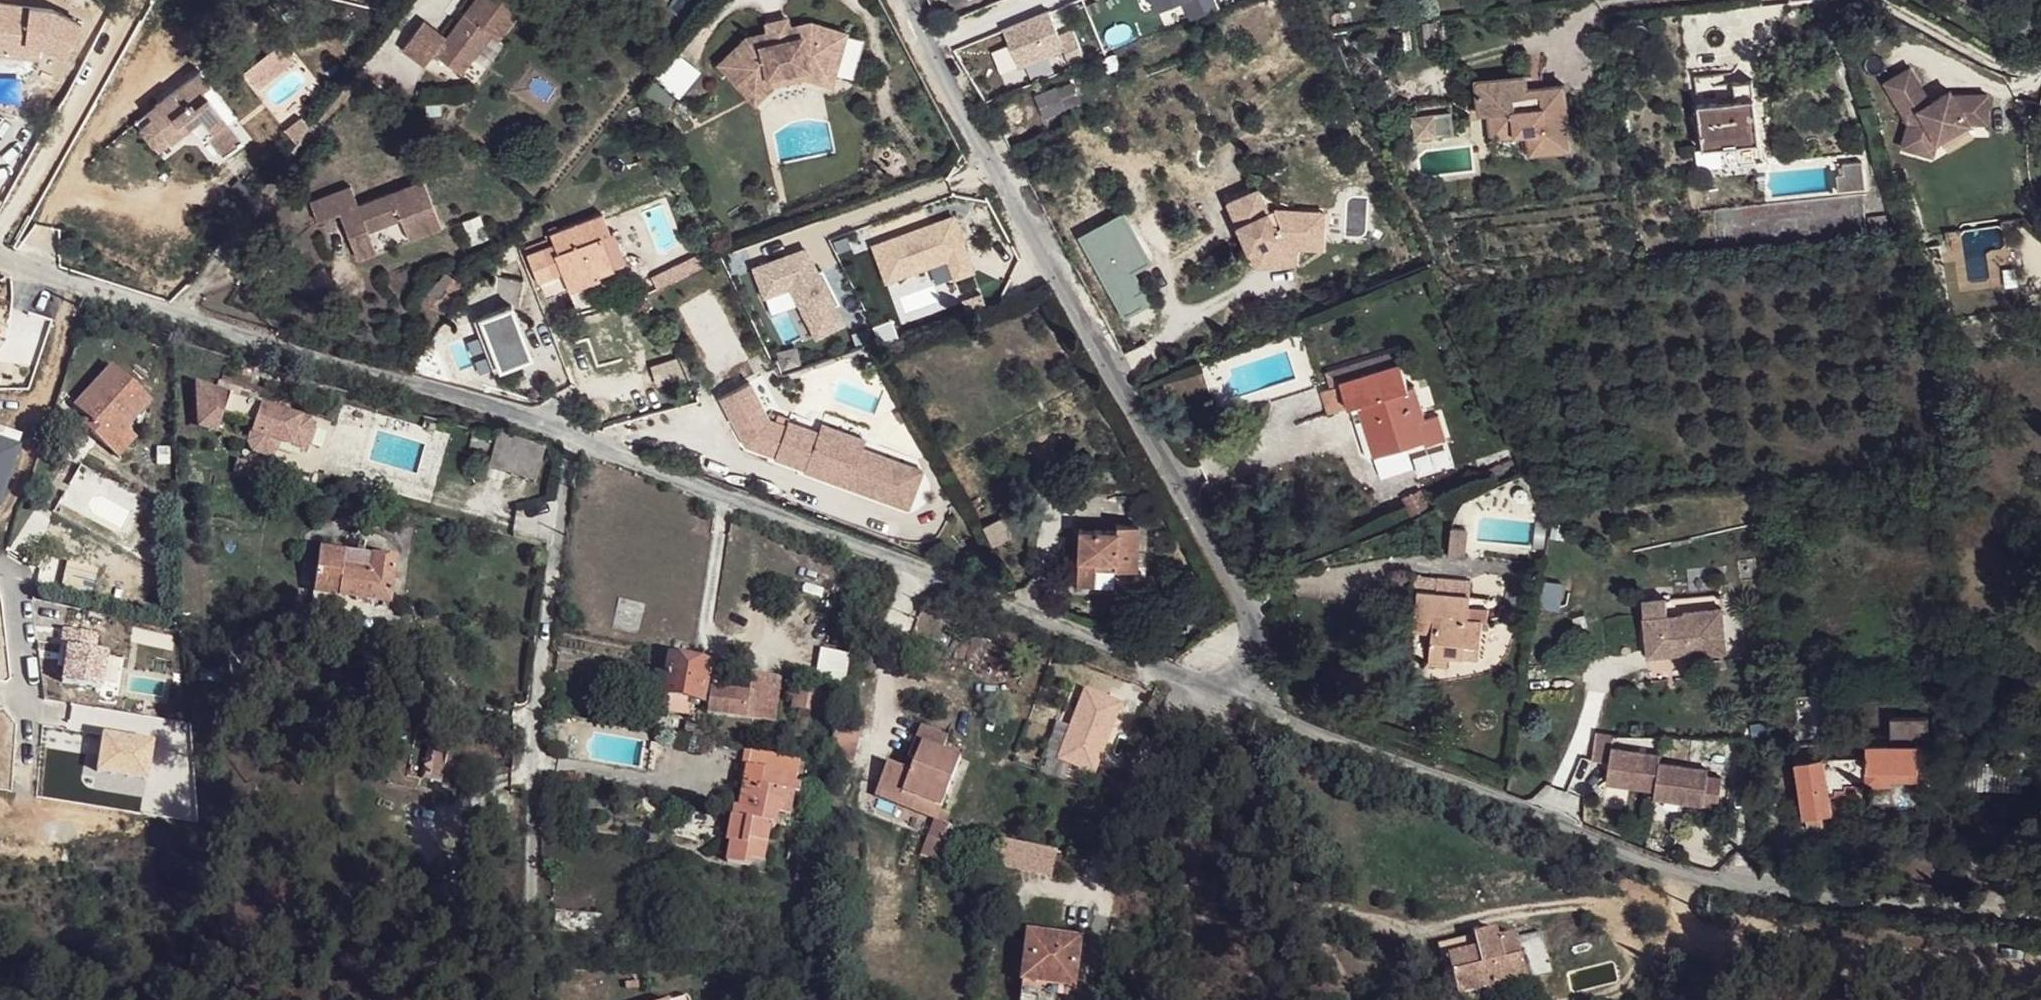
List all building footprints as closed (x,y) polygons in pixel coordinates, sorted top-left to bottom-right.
[(400,47),(422,64),(432,52),(447,64),(458,50),(469,58),(488,33),(496,39),(521,7),(512,0),(472,0),(444,36),(422,19),(400,47)] [(765,33),(743,39),(752,48),(804,35),(808,23),(786,28),(785,19),(763,25),(765,33)] [(743,39),(716,66),(745,99),(765,81),(807,70),(832,77),(844,34),(808,23),(804,35),(752,48),(743,39)] [(847,36),(839,75),(853,79),(862,40),(847,36)] [(458,50),(447,64),(458,72),(469,58),(458,50)] [(1889,80),(1901,101),(1911,95),(1915,103),(1919,100),(1924,108),(1936,102),(1915,66),(1889,80)] [(765,81),(745,99),(752,106),(770,90),(807,81),(830,87),(832,77),(807,70),(765,81)] [(232,114),(200,72),(173,92),(182,104),(203,89),(225,119),(232,114)] [(1691,79),(1693,104),(1732,100),(1731,84),(1731,72),(1691,79)] [(1480,82),(1485,137),(1518,137),(1522,154),(1569,150),(1564,84),(1536,88),(1535,78),(1480,82)] [(1693,104),(1698,155),(1759,149),(1754,83),(1731,84),(1732,100),(1693,104)] [(173,92),(141,115),(147,122),(135,130),(147,145),(159,136),(165,143),(187,128),(198,142),(207,135),(222,156),(242,141),(225,119),(203,89),(182,104),(173,92)] [(1932,146),(1973,124),(1957,95),(1955,91),(1936,102),(1924,108),(1919,100),(1915,103),(1911,95),(1901,101),(1912,122),(1907,138),(1932,146)] [(1992,95),(1957,95),(1973,124),(1992,124),(1992,95)] [(1414,140),(1454,138),(1453,114),(1413,116),(1414,140)] [(147,122),(141,115),(130,122),(135,130),(147,122)] [(300,119),(285,131),(294,144),(307,127),(300,119)] [(159,136),(147,145),(153,152),(165,143),(159,136)] [(1837,160),(1841,190),(1861,186),(1858,156),(1837,160)] [(354,179),(313,195),(320,214),(342,207),(360,253),(378,246),(371,225),(403,213),(411,233),(444,221),(427,174),(361,199),(354,179)] [(1296,220),(1325,221),(1324,247),(1298,246),(1297,263),(1274,261),(1274,253),(1265,247),(1253,251),(1258,263),(1302,268),(1302,251),(1328,252),(1329,211),(1325,211),(1325,205),(1283,203),(1259,188),(1252,191),(1260,209),(1268,205),(1271,212),(1279,208),(1296,220)] [(1229,201),(1252,250),(1253,251),(1265,247),(1274,253),(1274,261),(1297,263),(1298,246),(1324,247),(1325,221),(1296,220),(1279,208),(1271,212),(1268,205),(1260,209),(1252,191),(1229,201)] [(776,200),(764,203),(767,218),(779,215),(776,200)] [(609,208),(560,230),(568,249),(564,251),(576,279),(606,265),(608,270),(623,264),(622,262),(633,257),(620,226),(617,227),(609,208)] [(565,274),(553,248),(538,255),(550,282),(565,274)] [(608,270),(606,265),(576,279),(581,290),(611,276),(608,270)] [(534,364),(514,313),(482,326),(501,375),(534,364)] [(1401,361),(1397,348),(1326,369),(1330,381),(1341,378),(1401,361)] [(656,387),(684,380),(679,360),(651,366),(656,387)] [(1409,385),(1401,361),(1341,378),(1349,403),(1367,399),(1384,452),(1423,440),(1419,419),(1426,417),(1415,383),(1409,385)] [(144,396),(107,363),(71,400),(92,419),(85,424),(113,450),(131,431),(120,421),(144,396)] [(208,390),(187,383),(190,403),(197,405),(190,426),(207,431),(211,419),(212,413),(220,415),(244,423),(237,447),(265,457),(269,440),(298,449),(305,421),(252,404),(255,395),(210,381),(208,390)] [(750,389),(722,404),(748,452),(778,462),(777,464),(808,474),(807,476),(899,507),(913,470),(865,453),(821,438),(790,428),(788,432),(771,426),(750,389)] [(220,415),(212,413),(211,419),(218,421),(220,415)] [(1442,435),(1436,414),(1426,417),(1419,419),(1423,440),(1442,435)] [(824,430),(821,438),(865,453),(868,445),(824,430)] [(494,438),(472,431),(468,451),(486,454),(487,452),(491,453),(494,438)] [(25,441),(0,433),(0,504),(4,505),(25,441)] [(544,452),(496,438),(486,473),(534,487),(544,452)] [(925,474),(913,470),(899,507),(911,511),(925,474)] [(162,504),(153,500),(149,508),(158,512),(162,504)] [(1134,569),(1135,526),(1114,525),(1078,524),(1077,559),(1110,560),(1110,568),(1134,569)] [(388,604),(394,562),(316,550),(312,593),(388,604)] [(1417,591),(1415,615),(1468,612),(1469,596),(1417,591)] [(1668,618),(1666,600),(1646,601),(1649,656),(1685,654),(1685,657),(1712,655),(1711,633),(1722,633),(1721,609),(1684,611),(1685,617),(1668,618)] [(1470,620),(1468,612),(1415,615),(1414,631),(1432,633),(1431,654),(1465,657),(1465,660),(1477,661),(1482,621),(1470,620)] [(1722,633),(1711,633),(1712,655),(1723,654),(1722,633)] [(174,640),(146,634),(143,647),(171,654),(174,640)] [(816,679),(845,683),(849,655),(820,651),(816,679)] [(704,702),(710,665),(671,656),(669,673),(665,674),(661,694),(704,702)] [(749,691),(712,687),(709,713),(774,718),(779,670),(752,667),(749,691)] [(821,711),(825,698),(791,688),(789,696),(795,698),(794,700),(795,702),(796,704),(821,711)] [(1088,698),(1060,769),(1097,783),(1125,712),(1088,698)] [(1868,755),(1869,780),(1893,783),(1893,777),(1915,775),(1917,767),(1927,766),(1925,746),(1926,703),(1895,702),(1894,742),(1868,743),(1868,755)] [(706,735),(708,725),(689,722),(687,731),(706,735)] [(1659,755),(1610,746),(1612,735),(1598,732),(1593,759),(1607,762),(1603,781),(1652,790),(1651,797),(1714,810),(1720,780),(1705,777),(1706,772),(1658,762),(1659,755)] [(893,771),(881,798),(904,806),(906,801),(942,816),(964,771),(948,764),(953,749),(927,738),(907,776),(893,771)] [(1831,757),(1829,795),(1844,792),(1848,782),(1869,780),(1868,755),(1831,757)] [(1803,757),(1802,815),(1828,813),(1829,795),(1831,757),(1803,757)] [(148,773),(123,766),(116,790),(141,797),(148,773)] [(793,818),(800,780),(750,770),(743,810),(741,823),(733,821),(729,844),(733,845),(729,864),(755,870),(756,862),(769,864),(775,829),(780,829),(782,817),(793,818)] [(51,780),(20,776),(18,789),(49,793),(51,780)] [(881,798),(877,805),(936,828),(942,816),(906,801),(904,806),(881,798)] [(741,823),(743,810),(734,809),(733,821),(741,823)] [(2005,839),(2003,854),(2030,856),(2032,825),(2006,824),(2005,839)] [(1004,840),(996,866),(1049,882),(1057,857),(1004,840)] [(590,934),(590,915),(556,914),(555,932),(590,934)] [(1037,929),(1029,968),(1080,970),(1090,970),(1091,961),(1084,957),(1086,938),(1037,929)] [(1452,962),(1462,999),(1529,983),(1522,942),(1503,944),(1499,933),(1476,938),(1479,953),(1452,962)] [(1081,977),(1080,970),(1029,968),(1029,977),(1053,979),(1056,974),(1081,977)] [(1311,999),(1333,999),(1329,988),(1309,991),(1311,999)]
